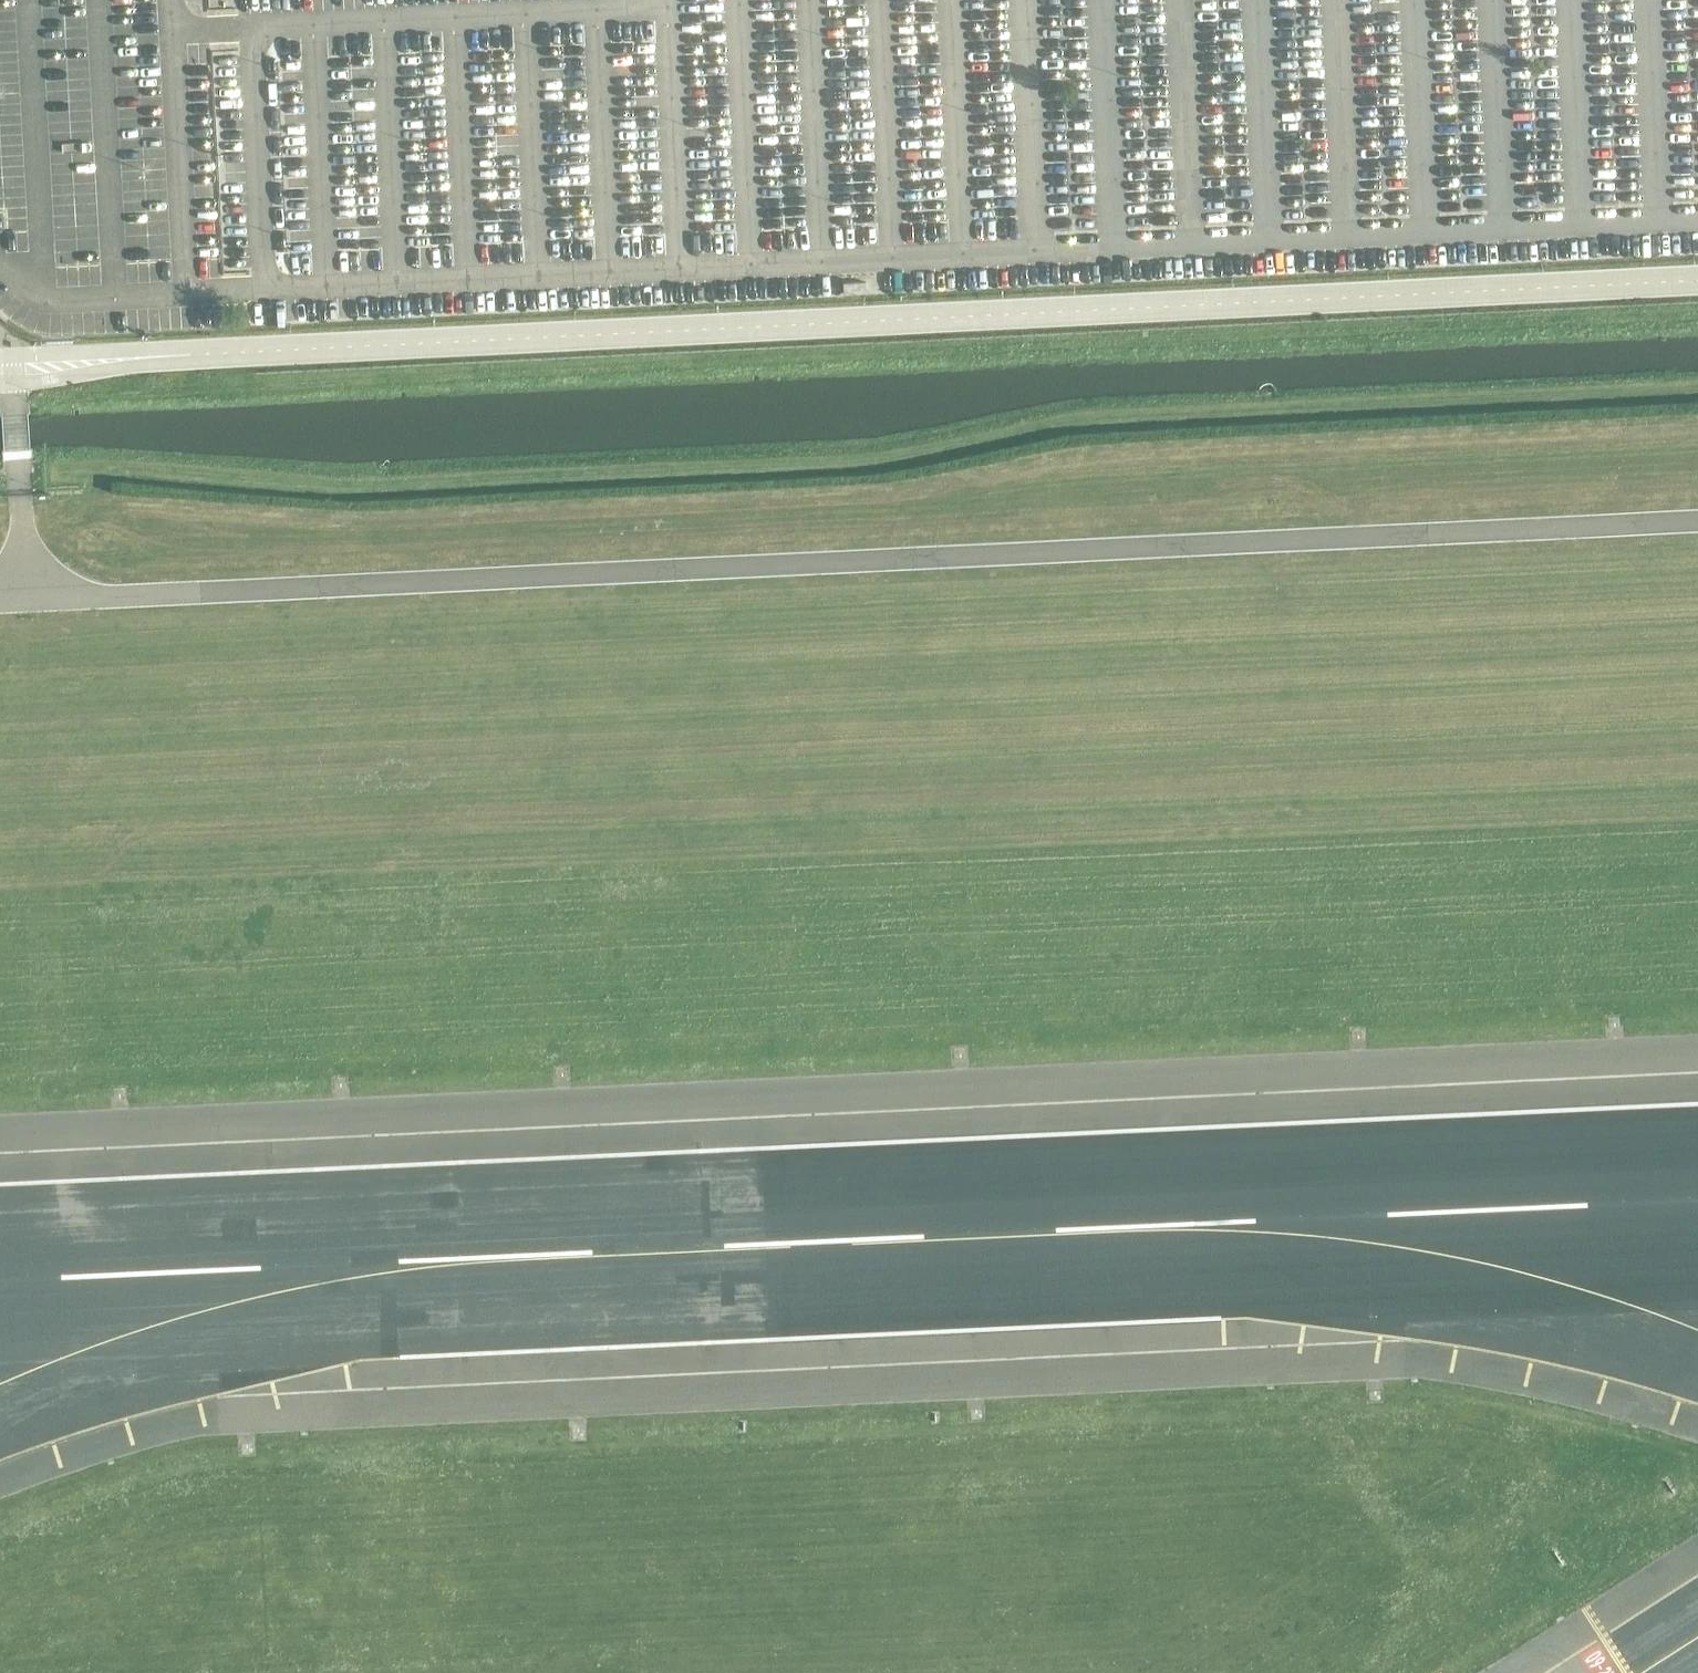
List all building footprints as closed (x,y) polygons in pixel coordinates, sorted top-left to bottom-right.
[(867,282),(844,283),(845,294),(868,293),(867,282)]
